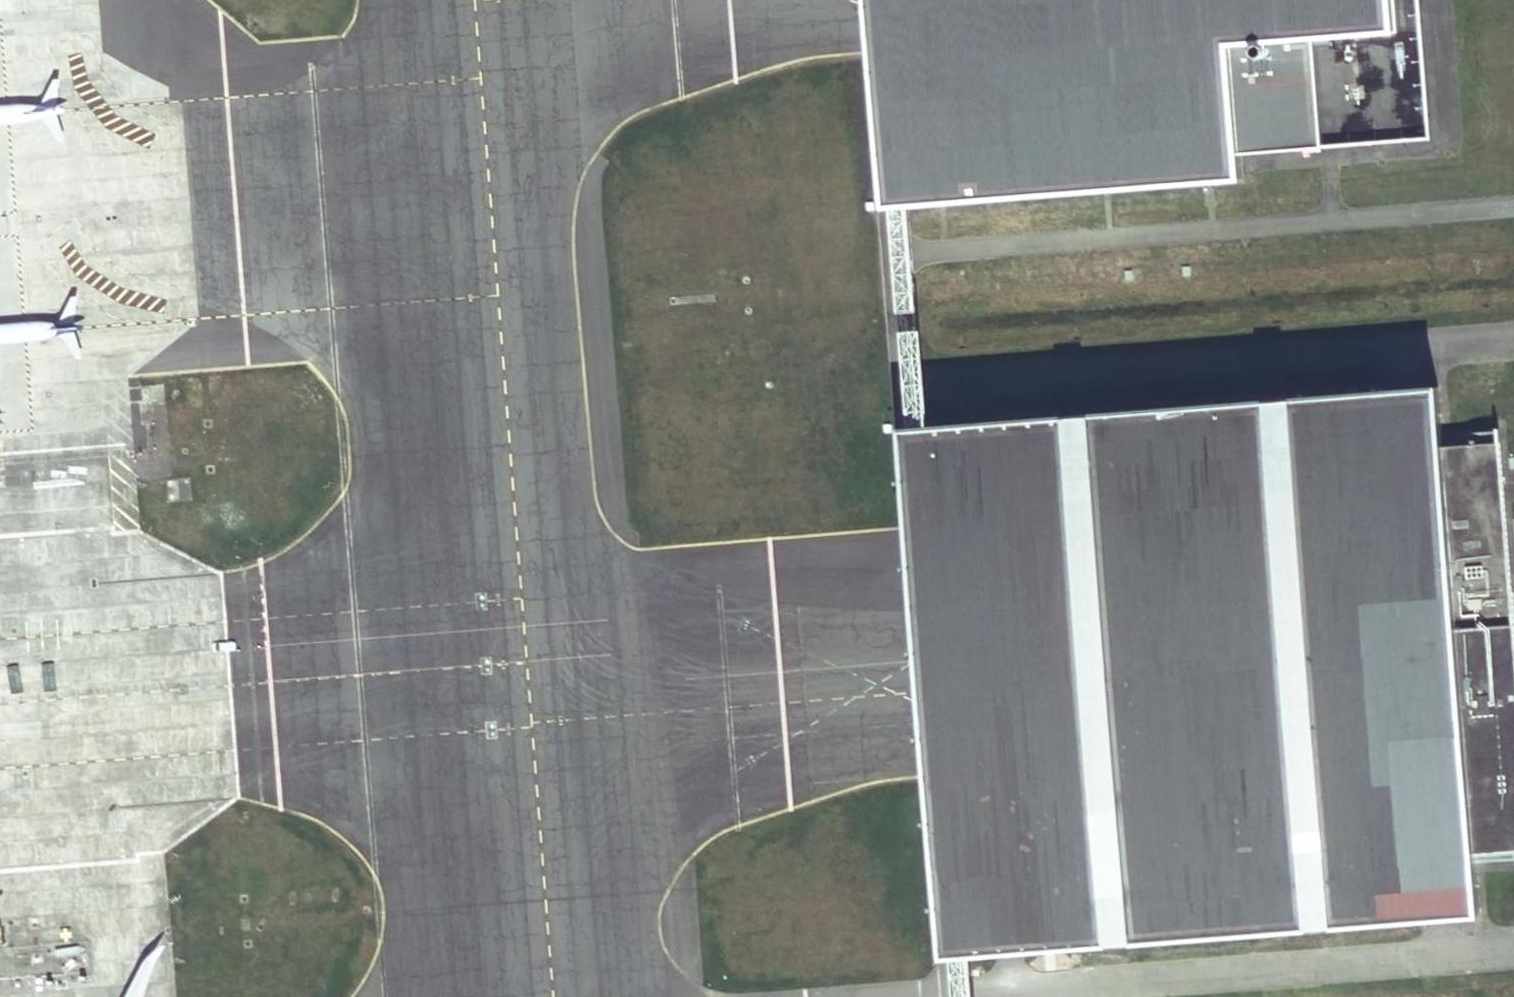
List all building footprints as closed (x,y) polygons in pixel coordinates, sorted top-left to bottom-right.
[(885,45),(897,208),(1242,179),(1240,154),(1431,139),(1420,0),(881,0),(885,45)] [(916,427),(929,602),(942,768),(957,954),(1480,913),(1475,854),(1513,851),(1513,635),(1512,609),(1503,497),(1500,461),(1498,428),(1442,433),(1438,386),(916,427)]
